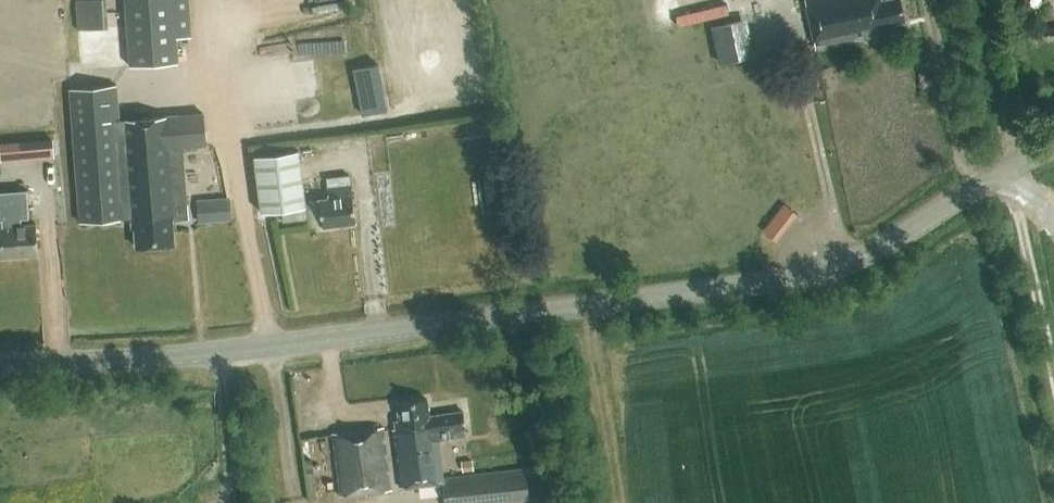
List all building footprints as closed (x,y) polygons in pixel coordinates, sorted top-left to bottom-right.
[(95,26),(93,0),(75,0),(77,28),(95,26)] [(176,36),(190,35),(187,0),(124,0),(129,66),(178,62),(176,36)] [(807,1),(816,45),(864,35),(865,36),(867,35),(870,37),(875,36),(877,33),(879,33),(878,26),(904,21),(899,0),(806,0),(807,1)] [(717,60),(753,55),(748,17),(712,22),(717,60)] [(1053,40),(1053,27),(1045,29),(1047,41),(1053,40)] [(353,68),(362,115),(387,110),(377,63),(353,68)] [(80,223),(131,219),(131,229),(134,229),(135,247),(174,244),(172,220),(187,219),(182,148),(205,146),(202,114),(118,121),(116,86),(69,90),(80,223)] [(0,143),(0,153),(0,157),(28,155),(27,140),(0,143)] [(305,207),(298,150),(254,156),(261,212),(305,207)] [(321,227),(355,223),(349,177),(325,180),(327,198),(318,200),(321,227)] [(38,255),(36,225),(21,226),(20,215),(21,215),(20,197),(0,198),(0,216),(1,216),(1,227),(0,227),(0,250),(0,257),(38,255)] [(228,197),(214,198),(216,221),(230,219),(228,197)] [(440,480),(435,435),(439,434),(439,439),(465,436),(463,413),(428,418),(426,400),(399,404),(401,421),(395,421),(396,430),(394,430),(401,487),(442,482),(444,502),(510,502),(530,501),(526,469),(440,480)] [(338,496),(392,489),(384,427),(331,434),(338,496)]
